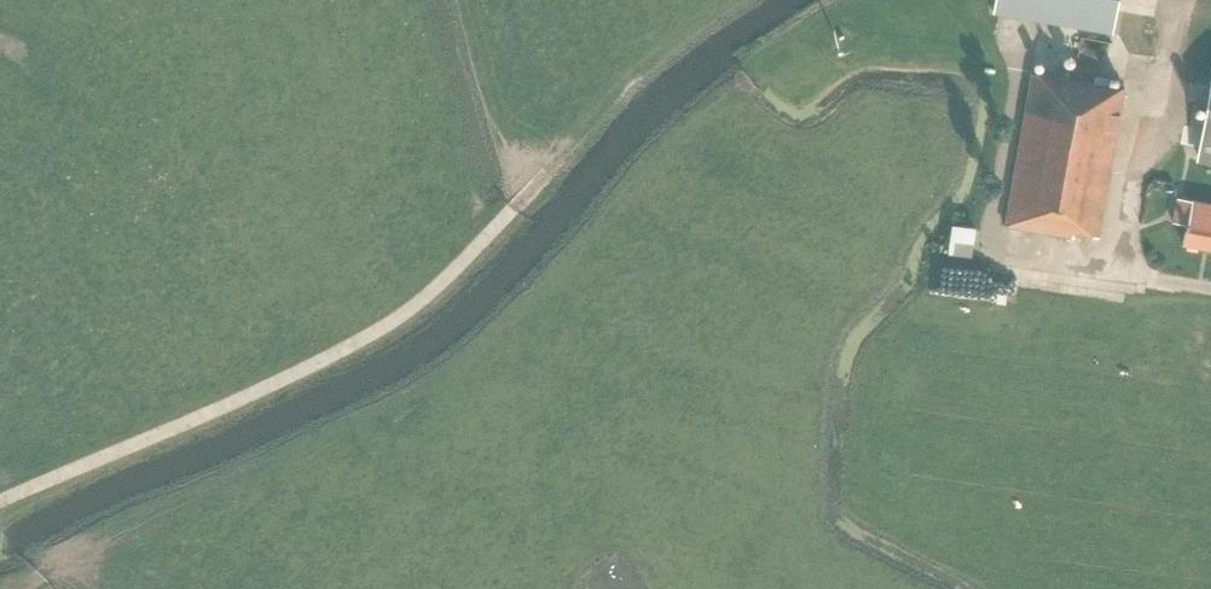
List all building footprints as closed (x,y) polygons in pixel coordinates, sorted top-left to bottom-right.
[(1118,0),(995,0),(993,12),(1112,32),(1118,0)] [(1005,226),(1073,238),(1074,233),(1098,237),(1124,89),(1031,74),(1005,226)] [(1210,158),(1210,82),(1198,156),(1210,158)] [(1183,244),(1210,249),(1210,204),(1193,200),(1178,197),(1173,222),(1187,225),(1183,244)] [(953,214),(951,247),(975,248),(977,216),(953,214)]
